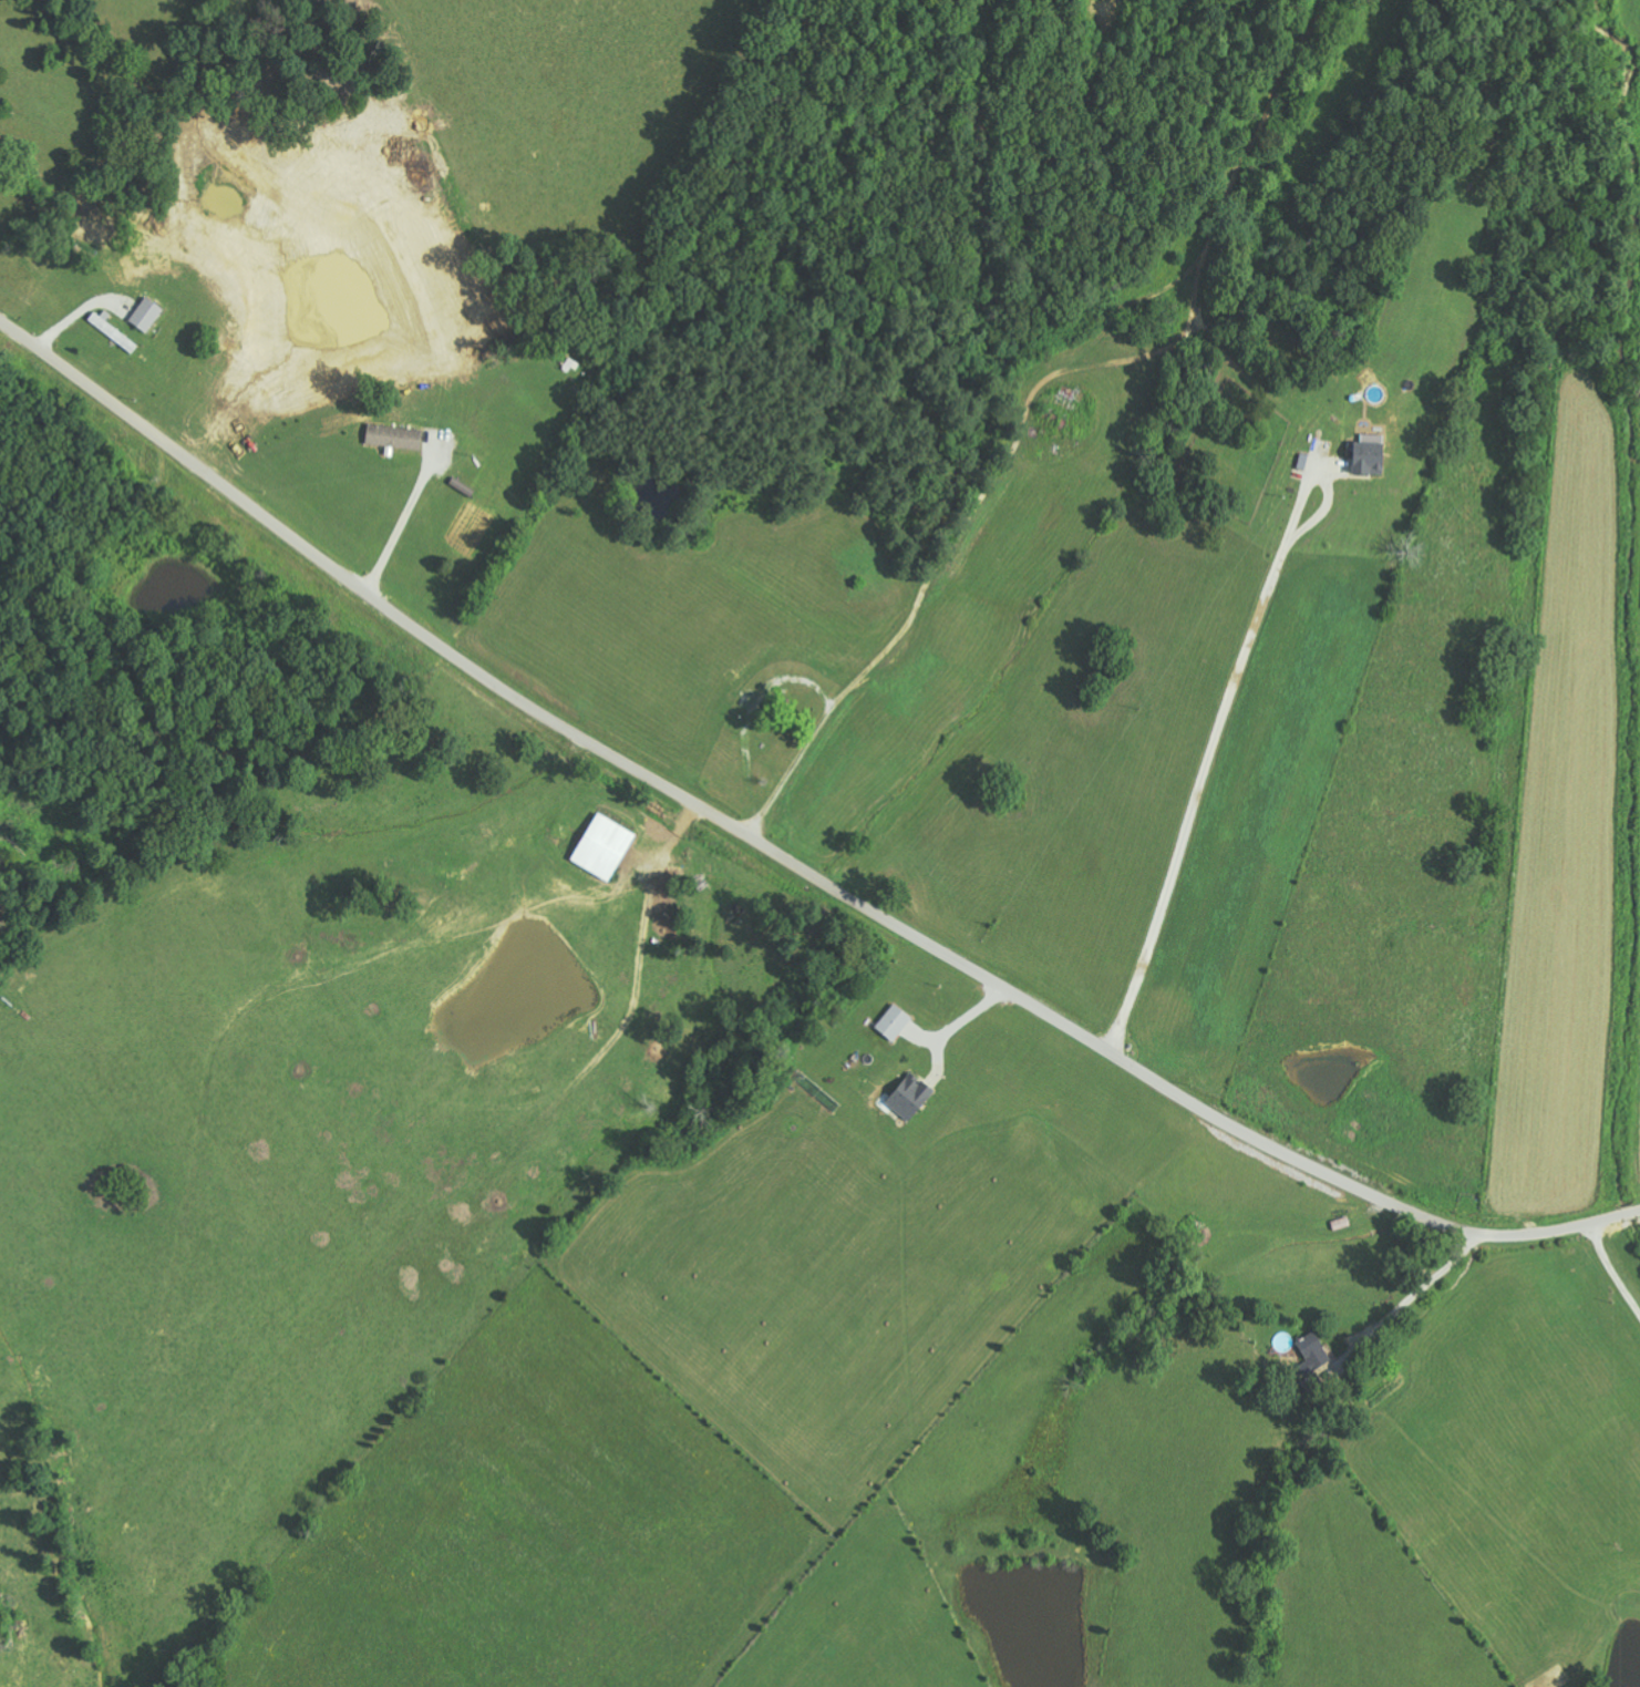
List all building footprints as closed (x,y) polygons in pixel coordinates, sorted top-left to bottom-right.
[(165,309),(147,296),(131,321),(148,333),(165,309)] [(95,324),(133,354),(139,346),(102,315),(95,324)] [(423,450),(426,430),(370,424),(367,444),(423,450)] [(1387,475),(1387,443),(1356,442),(1356,474),(1387,475)] [(573,861),(612,883),(639,834),(600,813),(573,861)] [(878,1030),(898,1042),(914,1016),(894,1004),(878,1030)] [(887,1102),(910,1123),(938,1093),(925,1081),(923,1083),(913,1074),(887,1102)] [(1298,1342),(1311,1367),(1329,1358),(1317,1333),(1298,1342)]
